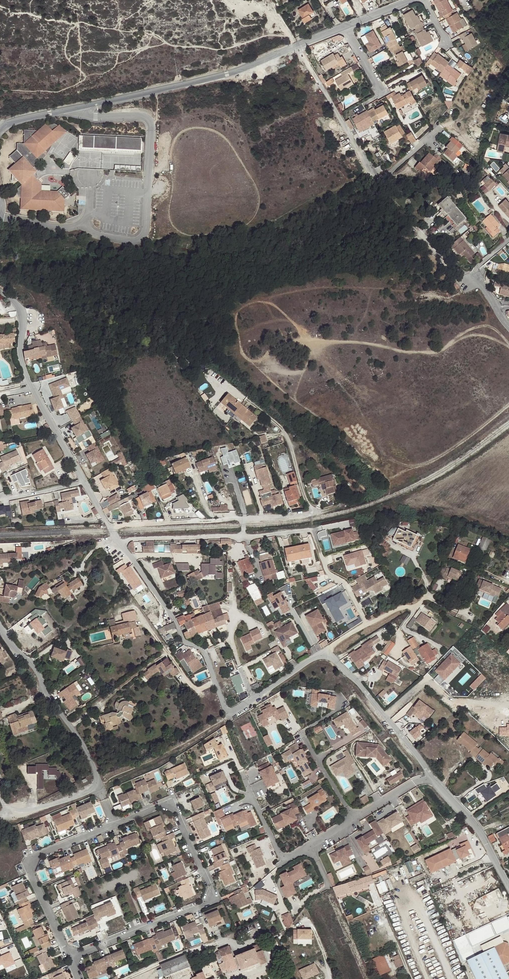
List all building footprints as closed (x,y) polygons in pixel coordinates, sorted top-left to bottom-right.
[(444,14),(450,11),(453,10),(447,0),(434,0),(436,3),(438,2),(444,14)] [(438,2),(436,3),(440,12),(438,13),(440,16),(444,14),(438,2)] [(313,11),(308,3),(299,9),(302,14),(304,17),(303,17),(305,21),(318,13),(316,9),(313,11)] [(415,29),(422,25),(423,25),(421,21),(420,22),(419,23),(415,16),(411,10),(403,15),(410,28),(413,26),(415,29)] [(450,11),(444,14),(446,18),(448,17),(452,23),(449,24),(453,31),(462,26),(459,20),(461,19),(457,11),(451,14),(450,11)] [(389,45),(397,41),(395,38),(396,37),(389,25),(387,26),(385,23),(381,26),(383,29),(381,30),(387,42),(389,45)] [(422,25),(415,29),(413,31),(422,46),(433,40),(429,33),(427,34),(426,32),(422,25)] [(381,44),(372,29),(364,33),(368,41),(365,43),(369,50),(381,44)] [(430,30),(426,32),(427,34),(429,33),(433,40),(438,37),(434,30),(431,32),(430,30)] [(468,35),(466,32),(460,35),(462,39),(463,38),(469,50),(478,45),(472,33),(468,35)] [(399,45),(397,41),(389,45),(392,49),(397,59),(400,63),(407,59),(402,50),(404,48),(402,44),(399,45)] [(333,51),(320,57),(326,68),(338,61),(340,65),(346,62),(342,54),(340,55),(338,51),(334,53),(333,51)] [(448,65),(449,64),(438,55),(437,55),(435,53),(426,64),(429,66),(431,64),(442,72),(448,65)] [(466,72),(469,66),(460,62),(457,68),(466,72)] [(359,69),(356,63),(351,65),(353,69),(354,72),(359,69)] [(351,65),(339,72),(340,75),(334,79),(340,88),(346,85),(352,81),(347,72),(353,69),(351,65)] [(460,75),(448,65),(442,72),(439,75),(452,86),(460,75)] [(409,80),(413,87),(415,90),(421,87),(420,85),(427,82),(422,73),(409,80)] [(331,75),(323,80),(325,84),(333,80),(331,75)] [(395,93),(393,90),(391,91),(385,94),(387,98),(391,96),(397,107),(407,101),(406,99),(409,98),(411,102),(416,99),(410,88),(406,90),(406,91),(401,94),(399,91),(395,93)] [(373,106),(367,110),(371,117),(374,122),(377,120),(376,118),(388,111),(383,102),(374,107),(373,106)] [(403,113),(421,106),(420,102),(414,104),(414,102),(401,107),(403,113)] [(367,110),(366,108),(358,112),(354,114),(352,116),(360,129),(357,131),(360,136),(369,130),(372,136),(380,132),(378,129),(374,122),(371,117),(367,110)] [(45,122),(38,128),(24,127),(22,141),(15,141),(14,147),(7,153),(14,161),(6,168),(18,182),(10,189),(16,197),(15,208),(39,210),(42,214),(46,211),(59,212),(60,199),(66,195),(58,186),(53,191),(46,190),(45,194),(36,193),(37,185),(30,173),(31,171),(31,168),(30,167),(43,154),(41,151),(39,147),(41,146),(43,149),(45,152),(50,145),(50,144),(65,131),(59,124),(58,125),(56,123),(55,122),(54,122),(53,121),(52,121),(50,121),(49,122),(48,122),(47,122),(46,123),(45,122)] [(395,124),(384,130),(390,140),(401,134),(400,132),(403,130),(400,124),(396,126),(395,124)] [(500,133),(497,148),(504,150),(506,144),(508,144),(508,135),(500,133)] [(408,137),(413,146),(418,143),(413,134),(408,137)] [(82,148),(83,135),(79,135),(78,150),(142,153),(143,138),(141,138),(141,151),(82,148)] [(141,138),(83,135),(82,148),(141,151),(141,138)] [(455,156),(462,146),(453,137),(449,141),(450,143),(446,148),(447,150),(443,154),(452,162),(457,157),(455,156)] [(75,156),(70,152),(63,162),(69,166),(75,156)] [(429,173),(441,159),(435,154),(433,157),(429,154),(421,164),(420,163),(415,168),(421,173),(425,169),(429,173)] [(487,176),(482,181),(485,184),(483,186),(488,191),(496,184),(491,179),(490,179),(487,176)] [(46,186),(37,185),(36,193),(45,194),(46,190),(46,186)] [(438,205),(447,216),(456,208),(447,197),(438,205)] [(498,205),(505,212),(508,210),(508,211),(508,202),(505,198),(498,205)] [(456,208),(447,216),(457,227),(466,219),(456,208)] [(500,226),(490,215),(482,222),(486,227),(491,233),(490,234),(492,237),(500,231),(497,228),(500,226)] [(461,237),(451,244),(459,254),(460,253),(461,252),(463,255),(467,259),(475,253),(461,237)] [(475,256),(480,262),(483,259),(478,253),(475,256)] [(508,297),(508,286),(502,284),(501,288),(499,294),(508,297)] [(3,344),(14,342),(13,333),(0,335),(0,344),(3,344)] [(36,341),(39,356),(46,354),(46,358),(57,355),(55,345),(47,346),(45,347),(44,343),(41,343),(41,340),(36,341)] [(39,356),(36,341),(32,342),(33,345),(28,346),(29,350),(23,352),(24,359),(39,356)] [(64,378),(55,382),(59,390),(68,386),(64,378)] [(55,382),(47,385),(53,398),(54,397),(55,399),(54,400),(53,399),(49,401),(54,411),(62,408),(59,399),(62,398),(59,390),(55,382)] [(220,403),(228,410),(230,407),(236,412),(243,418),(241,421),(248,427),(256,417),(228,394),(220,403)] [(12,410),(8,411),(9,414),(10,418),(13,417),(14,420),(34,415),(32,404),(22,406),(21,407),(19,408),(19,407),(18,407),(11,409),(12,410)] [(0,405),(0,416),(9,414),(8,411),(7,408),(3,409),(2,405),(0,405)] [(234,415),(241,421),(243,418),(236,412),(234,415)] [(84,424),(79,416),(72,421),(74,425),(76,424),(77,425),(75,426),(71,428),(76,437),(80,435),(85,432),(81,426),(84,424)] [(83,438),(91,433),(85,423),(84,424),(81,426),(85,432),(80,435),(83,438)] [(263,443),(269,441),(266,434),(260,436),(263,443)] [(95,442),(87,447),(90,451),(91,450),(93,452),(91,453),(91,452),(86,455),(91,463),(96,461),(100,458),(96,452),(99,450),(95,442)] [(195,450),(189,452),(191,456),(198,455),(197,453),(208,451),(208,448),(202,449),(195,450)] [(233,448),(218,452),(223,467),(238,463),(233,448)] [(53,468),(48,458),(46,459),(43,455),(45,454),(43,449),(32,455),(36,463),(38,462),(42,470),(44,469),(45,471),(42,472),(44,475),(47,474),(46,473),(53,468)] [(3,472),(7,470),(6,467),(9,465),(13,463),(14,464),(22,460),(18,450),(1,457),(3,462),(0,463),(0,465),(3,472)] [(105,459),(99,450),(96,452),(100,458),(96,461),(97,464),(105,459)] [(123,451),(118,453),(120,458),(112,461),(114,466),(123,462),(125,467),(129,465),(123,451)] [(210,457),(194,463),(197,473),(203,470),(203,468),(205,468),(206,469),(207,472),(215,469),(210,457)] [(180,470),(181,472),(191,468),(186,458),(170,464),(174,473),(180,470)] [(259,464),(252,467),(254,471),(256,470),(259,480),(261,486),(270,483),(265,467),(261,469),(259,464)] [(114,476),(110,468),(102,472),(105,477),(107,476),(108,478),(106,479),(106,478),(101,480),(107,489),(111,487),(115,484),(112,478),(114,476)] [(26,469),(11,476),(14,483),(18,481),(20,487),(31,485),(26,469)] [(296,481),(293,472),(285,474),(289,483),(296,481)] [(115,484),(111,487),(112,489),(120,484),(115,475),(114,476),(112,478),(115,484)] [(331,475),(316,479),(318,485),(325,484),(326,489),(325,489),(327,495),(336,492),(334,486),(332,487),(332,484),(334,484),(335,483),(334,480),(333,480),(331,475)] [(171,482),(166,484),(170,492),(175,490),(171,482)] [(170,492),(166,484),(157,489),(161,497),(170,492)] [(263,490),(258,492),(261,500),(260,501),(262,506),(270,504),(271,508),(273,507),(274,511),(282,508),(281,504),(283,504),(279,494),(276,495),(275,490),(270,491),(270,488),(269,484),(262,486),(263,490)] [(150,490),(148,485),(143,488),(144,492),(145,492),(146,494),(140,497),(135,499),(140,510),(144,509),(143,508),(142,506),(151,502),(154,500),(149,490),(150,490)] [(299,499),(295,486),(283,489),(289,506),(297,504),(296,500),(299,499)] [(55,501),(57,512),(62,511),(61,509),(66,508),(67,511),(75,510),(74,508),(75,508),(75,506),(74,506),(73,504),(70,505),(69,498),(72,498),(81,496),(80,490),(62,494),(63,500),(66,499),(66,502),(63,503),(60,503),(59,500),(55,501)] [(104,507),(122,500),(120,494),(102,501),(104,507)] [(171,502),(172,509),(189,508),(188,495),(177,495),(178,501),(171,502)] [(123,505),(121,500),(115,504),(107,508),(109,512),(115,509),(114,507),(119,505),(120,507),(124,514),(132,510),(128,502),(123,505)] [(42,501),(35,502),(36,503),(31,504),(31,503),(30,501),(21,503),(23,513),(34,511),(44,509),(42,501)] [(0,508),(0,516),(7,514),(7,516),(12,516),(11,507),(5,508),(5,507),(0,508)] [(319,531),(320,539),(329,538),(328,530),(319,531)] [(355,542),(352,530),(344,532),(344,533),(342,534),(342,532),(333,534),(335,544),(344,542),(345,544),(355,542)] [(412,545),(417,536),(407,531),(406,533),(399,530),(393,540),(403,545),(405,541),(412,545)] [(335,544),(333,534),(331,535),(334,546),(345,544),(344,542),(335,544)] [(403,545),(402,547),(412,552),(420,537),(417,536),(412,545),(405,541),(403,545)] [(486,551),(491,540),(483,536),(478,548),(486,551)] [(170,546),(170,554),(182,554),(182,550),(187,550),(187,554),(197,554),(197,550),(200,550),(200,545),(170,546)] [(309,545),(297,547),(300,559),(312,556),(309,545)] [(470,549),(458,545),(453,558),(459,561),(460,557),(466,560),(470,549)] [(300,559),(297,547),(285,549),(288,561),(300,559)] [(0,554),(0,564),(2,564),(2,563),(12,562),(12,560),(17,560),(17,553),(7,554),(7,555),(3,555),(3,554),(0,554)] [(361,553),(343,557),(345,565),(355,563),(356,569),(364,567),(361,553)] [(402,561),(408,564),(411,558),(405,555),(402,561)] [(255,572),(249,558),(240,561),(246,576),(255,572)] [(220,561),(220,559),(210,559),(210,564),(201,564),(201,572),(199,573),(202,578),(208,575),(215,575),(215,579),(223,579),(222,573),(218,573),(216,572),(216,571),(215,569),(215,566),(222,566),(222,561),(220,561)] [(160,573),(161,578),(174,573),(171,563),(163,565),(162,560),(152,564),(154,568),(157,567),(159,572),(160,571),(161,573),(160,573)] [(266,577),(275,574),(278,573),(277,570),(275,571),(272,560),(260,564),(264,577),(266,577)] [(178,571),(190,570),(190,562),(178,563),(178,571)] [(124,565),(115,571),(118,575),(121,572),(134,590),(142,584),(129,566),(127,568),(124,565)] [(457,580),(461,572),(451,568),(450,569),(447,568),(443,576),(447,578),(448,576),(451,577),(457,580)] [(187,576),(191,584),(202,578),(199,573),(197,570),(187,576)] [(27,586),(32,590),(41,580),(36,576),(27,586)] [(62,581),(58,584),(59,586),(56,588),(55,588),(51,590),(50,589),(50,588),(44,592),(43,595),(48,594),(48,596),(53,594),(55,596),(59,594),(63,600),(71,595),(69,591),(72,589),(73,591),(82,585),(78,578),(69,584),(69,585),(67,587),(62,581)] [(381,590),(388,587),(384,580),(378,584),(375,579),(363,586),(362,584),(352,589),(357,599),(368,592),(369,590),(372,589),(376,596),(382,592),(381,590)] [(497,586),(479,579),(475,589),(480,591),(480,589),(484,591),(483,592),(495,597),(497,591),(495,590),(497,586)] [(8,604),(9,599),(11,599),(15,596),(16,594),(21,595),(23,582),(18,581),(17,588),(9,586),(5,589),(3,597),(0,596),(0,602),(8,604)] [(40,599),(43,595),(44,592),(50,588),(46,583),(39,588),(35,596),(40,599)] [(271,594),(268,595),(274,609),(280,607),(282,613),(290,609),(285,599),(291,596),(291,583),(279,589),(281,594),(272,598),(271,594)] [(262,598),(261,598),(256,584),(246,588),(254,601),(262,598)] [(179,598),(186,595),(185,590),(177,593),(179,598)] [(332,624),(343,618),(337,607),(346,603),(340,593),(327,599),(324,594),(318,597),(332,624)] [(213,603),(208,605),(208,606),(211,614),(213,620),(215,625),(216,628),(226,624),(221,608),(215,611),(213,603)] [(506,604),(495,615),(498,618),(495,620),(498,623),(496,625),(502,631),(508,624),(508,615),(508,614),(508,607),(506,604)] [(207,631),(216,628),(215,625),(213,620),(211,614),(208,606),(202,608),(202,609),(205,614),(201,616),(203,619),(207,631)] [(32,623),(28,626),(31,629),(33,628),(38,633),(41,631),(45,635),(51,631),(48,627),(47,627),(45,624),(51,619),(47,614),(42,618),(40,616),(46,612),(45,611),(35,609),(30,613),(32,616),(29,619),(32,623)] [(201,634),(207,631),(203,619),(201,616),(205,614),(202,609),(193,613),(193,614),(195,619),(198,626),(201,632),(201,634)] [(129,629),(133,628),(135,627),(134,618),(136,618),(134,611),(125,613),(127,623),(116,626),(115,624),(109,626),(112,639),(118,637),(118,635),(129,633),(129,629)] [(315,634),(324,628),(322,625),(325,624),(322,619),(317,611),(305,618),(315,634)] [(115,623),(115,624),(116,626),(127,623),(125,613),(121,614),(123,621),(115,623)] [(198,635),(201,634),(201,632),(198,626),(195,619),(193,614),(190,615),(191,620),(192,621),(193,625),(195,629),(197,634),(198,635)] [(413,617),(406,626),(411,628),(416,622),(429,632),(435,623),(422,614),(417,620),(413,617)] [(192,621),(191,620),(190,615),(185,617),(184,615),(176,619),(180,626),(184,625),(192,621)] [(193,625),(192,621),(184,625),(188,632),(195,629),(193,625)] [(282,625),(281,621),(274,625),(276,628),(277,628),(278,630),(275,632),(282,646),(290,642),(289,639),(287,635),(289,634),(290,635),(296,632),(292,623),(282,628),(281,626),(282,625)] [(175,627),(174,623),(164,627),(165,631),(166,631),(175,627)] [(488,633),(492,628),(488,625),(484,630),(488,633)] [(326,631),(324,628),(315,634),(316,637),(326,631)] [(183,634),(186,640),(198,635),(197,634),(195,629),(188,632),(183,634)] [(258,629),(241,638),(245,646),(263,638),(258,629)] [(375,637),(369,641),(372,645),(378,641),(375,637)] [(414,637),(407,641),(414,652),(420,649),(414,637)] [(372,645),(369,641),(362,645),(363,647),(360,648),(354,653),(353,651),(347,655),(349,659),(351,662),(356,670),(362,666),(361,664),(368,659),(367,658),(372,654),(368,648),(372,645)] [(397,647),(391,643),(383,653),(389,657),(397,647)] [(428,644),(420,649),(414,652),(417,656),(420,654),(425,663),(438,654),(435,649),(432,651),(428,644)] [(276,653),(280,650),(278,646),(271,650),(274,654),(263,660),(267,668),(272,665),(275,663),(278,668),(283,666),(276,653)] [(402,652),(411,665),(419,660),(410,647),(402,652)] [(69,661),(72,652),(67,650),(66,653),(55,648),(51,657),(63,662),(65,659),(69,661)] [(175,656),(180,664),(184,661),(193,674),(203,667),(197,659),(196,660),(192,655),(189,650),(183,655),(181,652),(175,656)] [(452,654),(437,670),(446,679),(461,663),(452,654)] [(82,666),(87,663),(83,657),(79,660),(82,666)] [(397,676),(401,669),(388,661),(387,662),(383,660),(378,669),(382,671),(383,669),(390,673),(391,674),(390,675),(389,674),(386,679),(391,682),(393,683),(397,678),(396,677),(397,676)] [(168,663),(163,662),(162,663),(164,666),(163,667),(161,664),(156,667),(155,666),(147,672),(148,672),(141,677),(147,682),(153,679),(151,677),(149,675),(154,672),(156,674),(159,672),(161,674),(168,675),(169,673),(173,677),(178,674),(175,669),(174,670),(173,669),(172,666),(171,667),(170,666),(167,668),(166,667),(170,664),(168,663)] [(483,673),(471,686),(476,690),(487,677),(483,673)] [(237,675),(231,678),(237,693),(243,691),(237,675)] [(74,695),(79,692),(73,684),(57,694),(60,698),(63,697),(66,694),(67,697),(65,698),(66,699),(65,700),(63,702),(69,711),(77,706),(71,697),(74,695)] [(327,709),(334,710),(336,698),(318,695),(311,694),(309,707),(316,708),(317,703),(328,704),(327,709)] [(415,714),(420,718),(424,711),(431,716),(435,710),(429,705),(428,706),(420,700),(416,707),(414,706),(408,715),(412,717),(415,714)] [(122,716),(125,718),(128,721),(130,721),(132,721),(134,720),(131,715),(133,709),(128,707),(129,702),(125,701),(123,702),(121,703),(119,704),(116,702),(114,705),(114,707),(117,709),(115,713),(112,713),(103,716),(104,720),(105,723),(104,724),(105,728),(106,730),(108,730),(113,729),(112,728),(112,726),(116,724),(116,725),(118,725),(120,724),(121,723),(121,722),(119,718),(122,716)] [(280,719),(281,721),(288,717),(283,708),(276,711),(275,708),(271,710),(268,706),(265,708),(266,710),(262,712),(263,715),(257,717),(262,728),(268,725),(266,720),(273,716),(274,717),(278,715),(280,719)] [(36,723),(33,712),(23,715),(23,717),(18,718),(16,715),(7,718),(10,725),(13,736),(19,734),(17,729),(36,723)] [(354,728),(344,713),(331,721),(335,729),(341,725),(344,723),(346,728),(345,729),(348,732),(350,736),(358,731),(356,727),(354,728)] [(421,724),(410,733),(415,739),(421,734),(419,732),(424,728),(421,724)] [(500,736),(508,736),(508,725),(507,725),(507,728),(500,728),(500,736)] [(227,726),(222,728),(225,734),(230,732),(227,726)] [(468,756),(474,749),(472,747),(474,744),(460,732),(453,740),(467,752),(465,753),(468,756)] [(262,738),(267,747),(272,745),(267,736),(262,738)] [(214,741),(202,746),(205,752),(213,748),(219,761),(226,757),(221,745),(217,747),(214,741)] [(376,745),(356,743),(354,756),(374,758),(380,766),(388,760),(376,745)] [(299,751),(294,744),(288,748),(289,750),(284,753),(289,761),(294,758),(299,767),(298,767),(301,772),(303,771),(305,776),(311,772),(305,763),(307,762),(303,756),(300,751),(299,750),(299,751)] [(474,749),(468,756),(477,765),(479,762),(486,768),(493,759),(487,753),(485,755),(479,750),(477,752),(474,749)] [(353,763),(345,750),(341,753),(344,758),(329,767),(333,774),(342,768),(346,776),(353,772),(349,765),(353,763)] [(285,763),(289,761),(284,753),(280,756),(285,763)] [(37,766),(29,767),(30,776),(40,776),(41,791),(49,790),(48,774),(46,774),(46,772),(51,771),(51,775),(59,775),(63,780),(67,777),(62,770),(60,771),(59,768),(52,768),(51,763),(37,764),(37,766)] [(176,780),(183,777),(188,774),(184,764),(172,769),(175,777),(175,778),(176,780)] [(261,774),(271,769),(269,765),(259,770),(261,774)] [(342,768),(333,774),(334,776),(341,772),(344,778),(346,776),(342,768)] [(267,790),(279,784),(272,769),(271,769),(261,774),(260,775),(267,790)] [(398,771),(385,780),(388,785),(401,776),(398,771)] [(212,784),(208,785),(212,793),(216,791),(214,787),(226,782),(222,773),(210,779),(212,784)] [(145,779),(135,783),(138,788),(140,794),(144,792),(144,791),(149,789),(150,793),(159,789),(155,779),(147,782),(145,779)] [(304,789),(311,785),(308,780),(301,785),(304,789)] [(482,782),(473,789),(475,793),(480,790),(485,798),(500,787),(496,781),(488,786),(487,785),(485,786),(482,782)] [(140,794),(138,788),(134,790),(134,789),(124,794),(123,793),(118,795),(122,806),(128,803),(130,802),(131,803),(138,800),(138,799),(142,798),(140,794)] [(303,808),(306,815),(313,810),(312,809),(315,807),(314,805),(321,801),(320,799),(324,798),(325,797),(321,790),(316,792),(317,794),(307,800),(310,804),(303,808)] [(365,803),(371,800),(367,795),(362,798),(365,803)] [(193,810),(203,805),(199,796),(189,800),(193,810)] [(314,805),(315,807),(326,801),(324,798),(320,799),(321,801),(314,805)] [(404,810),(405,812),(422,802),(421,800),(404,810)] [(80,815),(81,817),(87,814),(87,815),(95,812),(91,802),(77,808),(80,815)] [(422,802),(405,812),(407,815),(404,817),(409,827),(413,824),(418,822),(419,823),(431,816),(422,802)] [(75,803),(71,805),(73,809),(73,810),(76,817),(80,815),(77,808),(75,803)] [(299,812),(295,803),(286,808),(288,811),(276,817),(278,820),(273,823),(277,830),(287,825),(286,824),(287,823),(288,823),(288,824),(289,824),(296,821),(293,815),(299,812)] [(52,816),(58,832),(65,830),(65,829),(69,827),(75,824),(73,820),(76,818),(76,817),(73,810),(69,811),(70,814),(62,817),(60,813),(52,816)] [(225,818),(221,810),(213,814),(219,828),(223,826),(224,829),(233,825),(232,824),(237,823),(238,826),(247,822),(251,829),(257,826),(251,813),(248,814),(246,811),(234,817),(234,818),(230,820),(229,817),(225,818)] [(204,816),(202,811),(191,816),(197,829),(199,828),(199,830),(198,832),(199,835),(209,831),(203,817),(204,816)] [(383,818),(375,823),(380,830),(387,826),(389,829),(401,822),(395,812),(383,819),(383,818)] [(160,838),(166,835),(162,827),(161,824),(162,823),(159,816),(147,821),(151,829),(149,829),(154,840),(160,838)] [(375,823),(374,820),(368,824),(372,830),(355,841),(363,854),(369,850),(365,844),(376,837),(382,833),(380,830),(375,823)] [(40,837),(48,834),(46,830),(48,829),(47,826),(45,827),(44,824),(36,827),(36,825),(22,831),(25,841),(29,839),(29,837),(33,836),(39,833),(39,835),(40,837)] [(389,829),(387,826),(380,830),(382,833),(383,835),(390,830),(389,829)] [(496,834),(505,850),(502,852),(504,855),(508,853),(508,827),(496,834)] [(122,841),(119,842),(119,844),(123,852),(126,850),(125,848),(133,845),(139,842),(135,832),(121,838),(122,841)] [(174,837),(172,832),(166,835),(160,838),(162,842),(159,843),(163,852),(165,851),(167,855),(176,851),(174,847),(173,847),(170,843),(172,842),(170,839),(174,837)] [(426,862),(432,874),(456,862),(456,861),(460,858),(461,860),(470,855),(467,851),(471,849),(467,841),(460,845),(462,849),(457,851),(456,849),(451,851),(450,850),(426,862)] [(120,858),(124,856),(123,854),(123,852),(119,844),(115,845),(113,846),(112,843),(97,849),(100,858),(109,855),(110,857),(118,854),(120,858)] [(419,843),(413,847),(416,853),(423,850),(419,843)] [(123,852),(123,854),(135,849),(133,845),(125,848),(126,850),(123,852)] [(212,863),(214,868),(219,866),(224,864),(222,859),(226,857),(221,845),(211,849),(213,854),(216,861),(214,862),(212,863)] [(257,850),(255,845),(247,849),(249,854),(250,854),(257,870),(266,866),(263,859),(262,860),(260,857),(262,857),(264,856),(260,849),(257,850)] [(347,857),(353,854),(348,845),(343,848),(343,849),(339,851),(340,852),(336,853),(336,852),(329,855),(333,864),(339,861),(340,862),(348,858),(347,857)] [(73,856),(69,858),(72,865),(76,863),(77,864),(82,862),(90,859),(86,848),(72,854),(73,856)] [(61,873),(73,867),(72,865),(69,858),(68,856),(59,860),(57,861),(56,859),(48,862),(53,874),(61,871),(61,873)] [(382,860),(385,866),(393,861),(390,856),(382,860)] [(177,878),(186,874),(180,861),(171,866),(177,878)] [(230,867),(228,862),(224,864),(219,866),(221,870),(219,871),(222,879),(225,885),(235,881),(232,874),(229,868),(230,867)] [(297,874),(304,871),(301,864),(294,867),(295,870),(288,873),(287,872),(280,875),(285,886),(282,887),(286,897),(294,894),(290,883),(290,880),(298,877),(297,874)] [(370,865),(365,868),(368,875),(373,873),(370,865)] [(307,876),(304,871),(297,874),(298,877),(290,880),(290,883),(294,894),(297,893),(293,884),(294,882),(307,876)] [(371,875),(352,882),(356,891),(368,887),(367,885),(374,883),(371,875)] [(189,882),(187,877),(179,881),(181,885),(177,886),(183,899),(193,895),(190,889),(189,886),(187,883),(189,882)] [(72,893),(74,898),(81,895),(77,885),(74,886),(70,879),(62,883),(63,887),(61,889),(64,896),(72,893)] [(15,902),(16,906),(19,905),(20,904),(27,901),(25,897),(27,896),(24,889),(21,882),(11,886),(17,900),(15,902)] [(258,891),(265,885),(262,882),(255,888),(258,891)] [(352,882),(333,888),(337,897),(345,895),(343,890),(349,888),(351,893),(356,891),(352,882)] [(134,893),(136,899),(141,897),(143,901),(160,894),(156,884),(134,893)] [(247,892),(245,886),(232,891),(234,895),(232,896),(237,909),(248,904),(243,894),(247,892)] [(264,891),(256,892),(257,901),(263,900),(275,905),(278,897),(264,891)] [(29,904),(27,901),(20,904),(22,907),(20,908),(17,910),(23,925),(14,929),(16,933),(25,929),(33,925),(30,918),(32,917),(30,913),(27,905),(29,904)] [(67,901),(60,905),(62,909),(63,907),(66,913),(64,914),(68,922),(78,917),(72,903),(69,904),(67,901)] [(92,912),(93,915),(95,919),(96,921),(100,920),(99,918),(106,915),(115,912),(111,902),(95,908),(95,910),(92,912)] [(208,924),(215,922),(222,919),(217,909),(205,914),(208,924)] [(283,915),(287,928),(295,926),(292,912),(283,915)] [(203,929),(201,924),(196,926),(195,921),(181,927),(184,935),(203,929)] [(241,938),(257,931),(253,924),(237,931),(241,938)] [(45,947),(50,945),(46,936),(45,935),(43,936),(42,934),(39,926),(30,931),(35,940),(37,940),(41,949),(45,947)] [(94,928),(97,926),(76,926),(75,927),(78,934),(82,933),(87,930),(89,931),(95,928),(94,928)] [(155,945),(174,938),(170,928),(155,934),(157,938),(152,939),(155,945)] [(205,933),(203,929),(184,935),(185,937),(192,935),(198,932),(199,935),(205,933)] [(311,940),(312,930),(305,930),(305,931),(303,931),(303,930),(298,930),(297,939),(311,940)] [(483,945),(486,952),(506,942),(503,936),(483,945)] [(156,949),(155,945),(151,946),(149,938),(148,939),(147,938),(132,944),(136,955),(151,949),(152,951),(156,949)] [(160,945),(174,938),(155,945),(156,949),(161,947),(160,945)] [(508,978),(502,966),(508,962),(508,943),(506,942),(486,952),(466,961),(475,978),(508,978)] [(229,946),(218,951),(227,973),(238,968),(229,946)] [(47,950),(45,947),(41,949),(37,951),(39,954),(36,956),(40,964),(42,964),(46,970),(54,966),(51,959),(49,960),(47,956),(45,951),(47,950)] [(254,950),(236,958),(237,960),(241,970),(247,968),(253,966),(254,968),(267,963),(262,950),(260,951),(259,947),(254,949),(254,950)] [(122,950),(105,956),(109,965),(114,964),(113,962),(125,957),(122,950)] [(17,964),(13,952),(0,957),(0,967),(5,965),(6,968),(17,964)] [(384,953),(371,959),(379,976),(391,971),(384,953)] [(105,956),(101,957),(102,959),(93,962),(93,963),(94,965),(91,966),(89,967),(90,970),(86,972),(88,978),(89,978),(98,975),(97,972),(106,968),(106,967),(109,965),(105,956)] [(193,974),(185,956),(160,966),(166,978),(192,978),(194,977),(193,974)] [(299,971),(302,978),(307,978),(320,973),(316,964),(299,971)] [(47,974),(49,978),(50,978),(53,977),(54,978),(66,978),(65,978),(63,978),(61,973),(63,972),(60,967),(47,974)]
